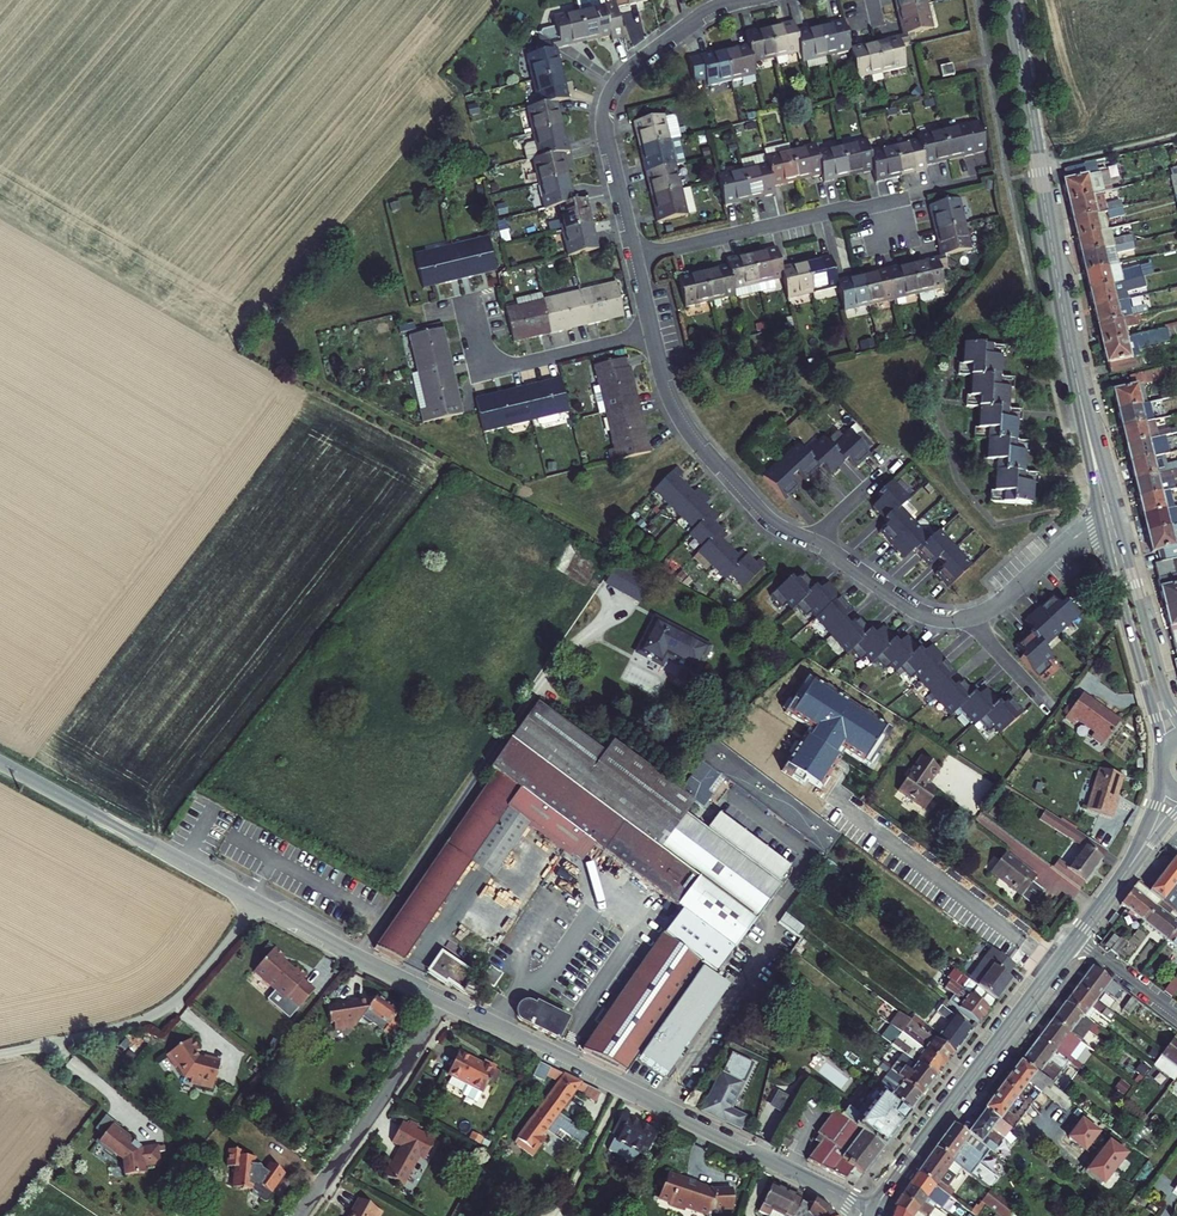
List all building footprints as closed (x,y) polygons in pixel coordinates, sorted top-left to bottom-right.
[(615,9),(613,0),(601,0),(603,7),(577,13),(585,43),(610,37),(611,42),(622,40),(615,9)] [(651,1),(651,0),(613,0),(615,9),(651,1)] [(895,12),(926,5),(925,0),(892,0),(895,12)] [(926,5),(895,12),(900,37),(902,45),(908,44),(905,35),(932,29),(926,5)] [(556,50),(585,43),(577,13),(553,19),(559,41),(554,42),(556,50)] [(798,54),(793,34),(790,22),(766,28),(774,59),(776,66),(785,64),(784,58),(798,54)] [(849,54),(848,49),(842,23),(818,29),(825,60),(849,54)] [(774,59),(766,28),(743,34),(745,45),(750,65),(774,59)] [(825,60),(818,29),(793,34),(798,54),(801,66),(804,65),(806,71),(827,66),(825,60)] [(902,45),(900,37),(872,44),(879,75),(904,69),(899,46),(902,45)] [(562,74),(556,50),(554,42),(534,47),(536,55),(524,57),(530,82),(562,74)] [(879,75),(872,44),(848,49),(849,54),(855,80),(879,75)] [(750,65),(745,45),(722,51),(730,82),(753,77),(750,65)] [(730,82),(722,51),(686,60),(692,85),(704,82),(705,88),(730,82)] [(942,62),(929,64),(931,76),(944,74),(942,62)] [(568,100),(562,74),(530,82),(536,107),(556,102),(568,100)] [(473,102),(466,103),(469,117),(476,115),(473,102)] [(562,127),(556,102),(536,107),(525,110),(531,134),(562,127)] [(663,117),(632,124),(638,148),(669,141),(663,117)] [(940,131),(947,161),(973,156),(965,125),(940,131)] [(567,147),(562,127),(531,134),(533,145),(524,147),(524,150),(527,162),(531,161),(562,154),(568,153),(567,147)] [(923,167),(947,161),(940,131),(916,137),(918,142),(923,167)] [(669,141),(638,148),(644,173),(674,166),(669,141)] [(847,178),(872,172),(867,153),(864,141),(840,147),(847,178)] [(924,173),(923,167),(918,142),(892,147),(899,178),(924,173)] [(796,182),(821,176),(815,152),(813,145),(788,151),(796,182)] [(822,184),(847,178),(840,147),(815,152),(821,176),(822,184)] [(875,184),(899,178),(892,147),(867,153),(872,172),(875,184)] [(1058,168),(1063,188),(1100,180),(1119,175),(1118,168),(1099,173),(1096,160),(1091,161),(1089,150),(1064,156),(1067,166),(1058,168)] [(771,188),(796,182),(788,151),(764,157),(766,165),(771,188)] [(568,178),(562,154),(531,161),(537,186),(568,178)] [(1167,164),(1171,184),(1176,183),(1176,162),(1167,164)] [(773,195),(771,188),(766,165),(740,171),(747,201),(773,195)] [(674,166),(644,173),(649,198),(681,190),(674,166)] [(747,201),(740,171),(716,176),(723,207),(747,201)] [(574,203),(568,178),(537,186),(543,210),(554,207),(574,203)] [(1063,188),(1068,209),(1121,197),(1119,188),(1103,191),(1100,180),(1063,188)] [(681,190),(649,198),(655,223),(687,215),(681,190)] [(1068,209),(1072,226),(1106,218),(1109,217),(1107,208),(1122,205),(1121,197),(1068,209)] [(586,200),(574,203),(554,207),(560,233),(592,225),(586,200)] [(958,200),(927,207),(932,232),(964,225),(958,200)] [(1072,226),(1076,243),(1126,232),(1125,224),(1108,227),(1106,218),(1072,226)] [(597,250),(592,225),(560,233),(566,257),(597,250)] [(969,249),(964,225),(932,232),(938,257),(940,266),(945,265),(943,256),(969,249)] [(1076,243),(1080,261),(1114,253),(1112,244),(1128,240),(1126,232),(1076,243)] [(451,246),(458,276),(481,271),(480,268),(495,264),(488,234),(475,237),(476,240),(451,246)] [(782,279),(780,268),(775,248),(750,254),(757,285),(782,279)] [(1080,261),(1084,278),(1132,267),(1130,259),(1116,263),(1114,253),(1080,261)] [(757,285),(750,254),(725,260),(726,265),(732,291),(757,285)] [(836,287),(835,282),(829,256),(804,262),(812,293),(836,287)] [(940,266),(938,257),(910,264),(918,295),(942,289),(937,267),(940,266)] [(812,293),(804,262),(780,268),(782,279),(787,300),(812,293)] [(918,295),(910,264),(885,270),(892,301),(918,295)] [(732,291),(726,265),(702,271),(709,303),(734,297),(732,291)] [(1132,267),(1084,278),(1088,296),(1122,288),(1120,278),(1134,274),(1132,267)] [(892,301),(885,270),(860,276),(868,307),(892,301)] [(709,303),(702,271),(677,277),(684,308),(709,303)] [(868,307),(860,276),(835,282),(836,287),(842,313),(868,307)] [(578,292),(585,319),(586,323),(607,318),(606,314),(621,311),(614,281),(602,283),(602,286),(578,292)] [(517,304),(504,307),(512,337),(527,333),(527,337),(549,331),(542,301),(539,288),(514,294),(517,304)] [(1088,296),(1092,313),(1118,307),(1139,303),(1137,296),(1125,299),(1122,288),(1088,296)] [(542,301),(549,331),(571,326),(570,323),(585,319),(578,292),(578,289),(566,292),(566,295),(542,301)] [(1118,307),(1092,313),(1096,332),(1122,326),(1118,307)] [(1153,319),(1135,323),(1137,332),(1155,328),(1153,319)] [(1122,326),(1096,332),(1102,353),(1105,352),(1107,362),(1129,357),(1122,326)] [(417,374),(448,367),(443,345),(439,346),(436,331),(406,338),(408,350),(412,349),(417,374)] [(1000,347),(960,344),(958,374),(967,374),(998,376),(1000,347)] [(1111,382),(1116,401),(1135,397),(1137,396),(1133,377),(1172,368),(1170,357),(1124,368),(1126,379),(1111,382)] [(453,389),(448,367),(417,374),(413,375),(424,423),(459,415),(456,403),(453,404),(449,389),(453,389)] [(623,371),(593,377),(596,389),(599,388),(600,393),(589,395),(593,415),(635,406),(631,384),(626,385),(623,371)] [(1008,377),(998,376),(967,374),(965,406),(975,407),(1006,409),(1008,377)] [(569,415),(562,386),(547,389),(546,386),(524,391),(532,422),(536,420),(538,427),(542,429),(556,425),(558,421),(557,418),(569,415)] [(532,422),(524,391),(502,396),(503,400),(477,406),(484,436),(508,431),(507,428),(532,422)] [(1116,401),(1120,420),(1139,416),(1135,397),(1116,401)] [(1006,409),(975,407),(973,438),(982,439),(1012,441),(1014,410),(1006,409)] [(1123,436),(1175,424),(1174,419),(1153,424),(1150,413),(1139,416),(1120,420),(1123,436)] [(1128,454),(1159,446),(1156,433),(1176,428),(1175,424),(1123,436),(1128,454)] [(761,478),(784,501),(796,489),(788,480),(795,472),(804,481),(821,465),(829,474),(845,458),(855,468),(869,454),(848,433),(843,438),(837,432),(826,443),(822,439),(806,454),(796,444),(761,478)] [(607,438),(597,441),(599,452),(610,450),(607,438)] [(1022,442),(1012,441),(982,439),(980,470),(990,471),(1020,472),(1022,442)] [(1176,461),(1176,455),(1162,458),(1159,446),(1128,454),(1132,471),(1176,461)] [(1136,489),(1163,482),(1167,481),(1164,468),(1176,464),(1176,461),(1132,471),(1136,489)] [(1030,473),(1020,472),(990,471),(989,501),(1029,503),(1030,473)] [(676,479),(669,473),(647,499),(689,535),(685,539),(699,551),(695,555),(727,583),(731,579),(742,589),(763,564),(758,559),(754,564),(740,552),(735,557),(719,544),(724,538),(710,526),(714,521),(700,509),(704,504),(692,493),(688,498),(672,484),(676,479)] [(890,482),(876,495),(880,499),(872,507),(887,523),(878,532),(903,558),(912,550),(927,566),(936,557),(944,565),(934,574),(946,586),(968,565),(936,531),(929,538),(900,507),(907,500),(890,482)] [(1176,497),(1176,491),(1165,494),(1163,482),(1136,489),(1140,506),(1176,497)] [(1144,523),(1176,515),(1176,514),(1174,502),(1176,501),(1176,497),(1140,506),(1144,523)] [(1176,549),(1176,515),(1144,523),(1148,543),(1156,541),(1159,554),(1167,552),(1176,549)] [(570,541),(557,567),(568,572),(580,545),(570,541)] [(1176,594),(1176,576),(1174,566),(1171,566),(1167,552),(1159,554),(1151,555),(1161,597),(1176,594)] [(608,582),(634,600),(646,583),(621,565),(608,582)] [(994,728),(999,733),(1022,711),(1009,696),(1000,704),(985,687),(976,695),(959,677),(951,685),(945,679),(955,671),(929,643),(921,651),(906,635),(897,643),(880,625),(871,634),(855,617),(847,625),(840,618),(851,609),(825,581),(817,589),(802,573),(792,582),(789,579),(770,596),(779,605),(783,602),(789,609),(794,604),(804,615),(808,612),(846,653),(849,650),(858,660),(863,655),(869,661),(872,657),(883,669),(887,664),(892,670),(897,666),(909,679),(913,675),(949,714),(958,706),(975,723),(978,720),(990,732),(994,728)] [(1170,642),(1176,641),(1176,594),(1161,597),(1169,629),(1170,642)] [(1041,646),(1075,614),(1062,600),(1057,605),(1049,596),(1023,620),(1031,629),(1015,645),(1023,654),(1019,658),(1037,677),(1049,666),(1044,661),(1050,656),(1041,646)] [(701,646),(648,619),(632,651),(655,663),(660,654),(690,669),(701,646)] [(817,786),(841,747),(863,760),(883,729),(811,682),(792,715),(815,729),(790,766),(817,786)] [(1090,737),(1101,745),(1118,722),(1081,694),(1064,718),(1073,725),(1076,721),(1093,733),(1090,737)] [(573,1050),(624,1074),(691,960),(713,974),(777,883),(680,813),(688,801),(698,807),(703,801),(694,795),(701,787),(704,790),(715,774),(825,853),(842,831),(731,752),(704,738),(688,757),(692,760),(670,788),(607,742),(597,753),(531,705),(485,773),(490,777),(372,946),(395,963),(465,864),(488,879),(525,826),(532,834),(563,857),(576,839),(669,906),(654,926),(654,936),(646,932),(573,1050)] [(939,767),(922,755),(898,788),(926,808),(938,791),(927,784),(939,767)] [(1126,779),(1103,772),(1090,812),(1117,820),(1123,801),(1119,800),(1126,779)] [(785,863),(713,812),(704,825),(776,877),(785,863)] [(1082,846),(1060,874),(1079,888),(1108,852),(1067,826),(1063,833),(1082,846)] [(1016,896),(1029,906),(1042,889),(1030,879),(1034,874),(1003,850),(988,870),(1018,894),(1016,896)] [(1148,890),(1160,899),(1172,908),(1174,909),(1176,906),(1176,862),(1172,858),(1148,890)] [(1119,905),(1142,922),(1160,899),(1148,890),(1137,881),(1119,905)] [(1165,940),(1176,924),(1176,923),(1167,915),(1172,908),(1160,899),(1142,922),(1165,940)] [(1176,950),(1176,924),(1165,940),(1176,950)] [(1118,938),(1113,935),(1105,945),(1117,954),(1127,942),(1120,936),(1118,938)] [(273,944),(252,968),(273,988),(265,997),(287,1016),(296,1006),(293,1003),(296,999),(300,1002),(312,988),(301,978),(305,973),(295,964),(292,967),(285,961),(283,962),(279,958),(283,953),(273,944)] [(1010,968),(986,950),(959,984),(988,1007),(1007,982),(1002,979),(1010,968)] [(474,978),(439,955),(427,973),(461,996),(474,978)] [(691,966),(634,1059),(661,1075),(718,982),(691,966)] [(1119,987),(1091,966),(1075,987),(1094,1002),(1104,989),(1113,995),(1119,987)] [(1172,979),(1162,992),(1170,998),(1176,989),(1176,983),(1172,979)] [(973,1026),(988,1007),(959,984),(956,988),(946,981),(940,988),(958,1002),(952,1009),(973,1026)] [(1094,1002),(1075,987),(1064,1002),(1082,1016),(1089,1008),(1099,1015),(1100,1014),(1105,1018),(1109,1013),(1094,1002)] [(1129,995),(1119,1008),(1127,1014),(1138,1002),(1129,995)] [(364,1023),(382,1038),(394,1025),(385,1018),(389,1013),(368,996),(351,1001),(351,1003),(324,1011),(328,1022),(331,1021),(333,1028),(356,1022),(364,1023)] [(1082,1016),(1064,1002),(1050,1020),(1079,1042),(1093,1024),(1082,1016)] [(511,1020),(552,1040),(561,1020),(529,1004),(527,1009),(522,1007),(517,1008),(513,1011),(511,1016),(511,1020)] [(949,1053),(968,1029),(938,1006),(933,1012),(946,1022),(935,1035),(909,1014),(905,1019),(949,1053)] [(939,1066),(949,1053),(905,1019),(895,1011),(884,1024),(939,1066)] [(1079,1042),(1050,1020),(1037,1038),(1068,1061),(1077,1068),(1091,1050),(1079,1042)] [(930,1077),(939,1066),(884,1024),(876,1035),(899,1051),(930,1077)] [(189,1036),(164,1054),(174,1067),(177,1065),(184,1075),(191,1077),(191,1080),(213,1086),(219,1056),(203,1053),(203,1055),(198,1054),(194,1049),(198,1046),(189,1036)] [(145,1042),(139,1037),(130,1047),(136,1052),(145,1042)] [(1068,1061),(1037,1038),(1019,1062),(1037,1075),(1045,1064),(1049,1067),(1052,1063),(1061,1070),(1068,1061)] [(1170,1038),(1150,1065),(1172,1081),(1176,1073),(1176,1043),(1170,1038)] [(917,1094),(930,1077),(899,1051),(885,1068),(917,1094)] [(450,1052),(441,1071),(447,1073),(443,1082),(456,1089),(458,1093),(472,1099),(476,1087),(479,1088),(489,1065),(474,1058),(473,1062),(450,1052)] [(1037,1075),(1019,1062),(982,1110),(1006,1128),(1011,1132),(1042,1091),(1072,1114),(1078,1106),(1037,1075)] [(552,1077),(540,1102),(559,1112),(572,1087),(581,1091),(584,1085),(545,1065),(541,1072),(552,1077)] [(904,1110),(917,1094),(885,1068),(872,1085),(904,1110)] [(743,1082),(721,1072),(701,1111),(719,1119),(721,1115),(727,1118),(725,1122),(740,1129),(746,1117),(730,1109),(732,1093),(737,1094),(743,1082)] [(906,1112),(904,1110),(872,1085),(870,1084),(867,1089),(865,1087),(859,1095),(860,1096),(850,1110),(843,1105),(837,1113),(880,1146),(906,1112)] [(781,1089),(772,1105),(790,1114),(798,1098),(781,1089)] [(691,1090),(683,1102),(693,1106),(701,1095),(691,1090)] [(540,1102),(527,1125),(547,1135),(549,1131),(557,1135),(560,1129),(585,1141),(591,1129),(559,1112),(540,1102)] [(859,1172),(880,1146),(837,1113),(825,1104),(824,1107),(828,1110),(812,1129),(815,1131),(813,1134),(817,1137),(803,1155),(842,1175),(850,1165),(859,1172)] [(614,1110),(605,1126),(611,1129),(608,1134),(605,1132),(599,1144),(625,1157),(631,1147),(635,1149),(647,1127),(614,1110)] [(1006,1128),(982,1110),(965,1133),(987,1150),(989,1151),(1006,1128)] [(430,1131),(397,1113),(385,1134),(395,1140),(387,1155),(383,1153),(375,1168),(397,1180),(405,1165),(401,1163),(409,1149),(418,1153),(430,1131)] [(93,1131),(102,1137),(111,1125),(103,1119),(93,1131)] [(987,1150),(965,1133),(951,1123),(934,1145),(957,1163),(969,1173),(987,1150)] [(1099,1135),(1083,1123),(1070,1140),(1086,1152),(1099,1135)] [(133,1143),(111,1125),(96,1144),(103,1149),(102,1151),(109,1158),(111,1156),(119,1163),(121,1179),(141,1176),(140,1169),(156,1167),(154,1149),(138,1150),(131,1145),(133,1143)] [(519,1147),(539,1158),(549,1141),(544,1139),(547,1135),(527,1125),(519,1141),(521,1142),(519,1147)] [(1127,1157),(1110,1143),(1086,1174),(1103,1188),(1127,1157)] [(957,1163),(934,1145),(914,1170),(953,1200),(954,1201),(959,1195),(942,1182),(957,1163)] [(264,1197),(272,1188),(278,1193),(289,1180),(280,1173),(283,1169),(270,1159),(264,1167),(259,1166),(257,1161),(248,1160),(248,1157),(234,1155),(231,1170),(238,1171),(235,1190),(246,1191),(251,1185),(264,1197)] [(725,1209),(726,1190),(707,1190),(684,1179),(685,1176),(665,1168),(659,1181),(657,1180),(653,1191),(663,1197),(665,1201),(672,1204),(676,1202),(699,1212),(701,1207),(725,1209)] [(953,1200),(914,1170),(906,1182),(923,1196),(930,1188),(930,1192),(943,1202),(945,1200),(950,1204),(953,1200)] [(766,1182),(756,1201),(781,1214),(780,1215),(786,1215),(785,1215),(795,1196),(766,1182)] [(923,1196),(906,1182),(897,1193),(915,1207),(925,1215),(932,1207),(921,1198),(923,1196)] [(981,1205),(994,1215),(1011,1215),(1016,1210),(989,1189),(981,1205)] [(823,1201),(802,1190),(788,1215),(831,1215),(823,1201)] [(351,1192),(340,1215),(335,1215),(358,1215),(359,1215),(361,1215),(365,1215),(371,1203),(351,1192)] [(897,1193),(890,1203),(885,1215),(908,1215),(915,1207),(897,1193)]
